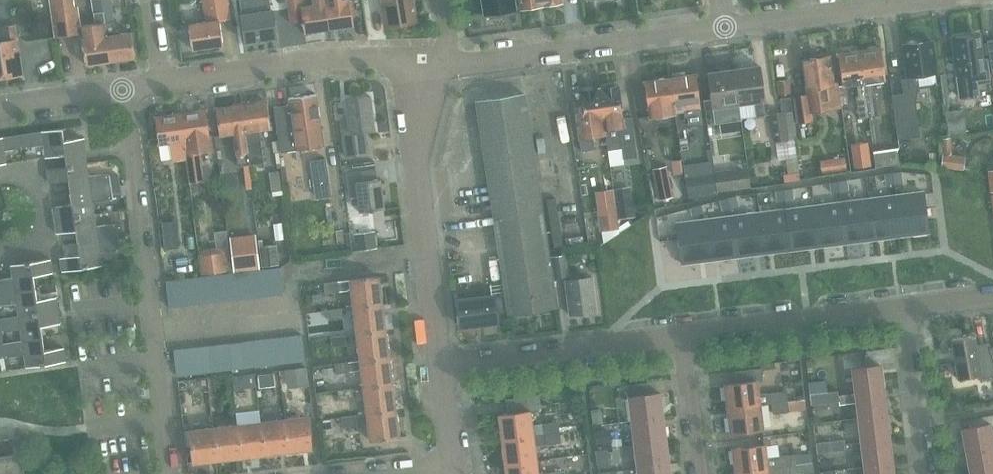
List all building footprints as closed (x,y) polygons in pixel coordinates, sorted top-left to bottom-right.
[(94,11),(96,22),(81,25),(78,4),(72,5),(71,0),(51,0),(56,36),(82,32),(86,64),(110,60),(103,10),(94,11)] [(94,11),(103,10),(110,60),(136,57),(132,31),(117,33),(113,0),(93,0),(94,11)] [(207,19),(190,22),(193,47),(224,43),(221,19),(231,17),(229,0),(204,0),(207,19)] [(242,1),(243,13),(242,13),(246,40),(278,35),(274,8),(269,9),(268,0),(241,0),(242,1)] [(292,21),(303,19),(305,31),(330,27),(325,0),(315,0),(315,3),(306,5),(305,0),(289,0),(292,21)] [(330,27),(354,24),(351,0),(326,0),(330,27)] [(385,21),(386,25),(417,19),(416,15),(414,0),(381,0),(385,21)] [(485,13),(504,10),(515,9),(514,0),(483,0),(485,13)] [(23,73),(18,38),(11,39),(9,25),(0,26),(0,76),(23,73)] [(980,96),(978,81),(989,80),(987,62),(984,62),(981,39),(972,40),(971,37),(954,39),(962,98),(980,96)] [(917,135),(910,87),(920,86),(934,84),(937,81),(936,74),(937,73),(933,41),(919,43),(916,41),(913,41),(910,42),(908,45),(904,45),(909,79),(902,80),(904,93),(894,95),(892,79),(891,79),(898,140),(899,140),(899,135),(915,133),(916,135),(917,135)] [(881,49),(860,52),(866,91),(870,115),(878,114),(875,93),(874,91),(872,82),(886,80),(881,49)] [(866,91),(860,52),(839,55),(843,86),(857,84),(858,95),(856,95),(859,117),(870,115),(866,91)] [(794,97),(798,122),(813,120),(812,111),(842,107),(838,84),(834,85),(830,57),(805,60),(809,89),(810,95),(794,97)] [(760,65),(735,69),(738,91),(740,103),(754,101),(756,116),(766,115),(760,65)] [(735,69),(709,72),(712,91),(714,112),(715,121),(742,118),(740,103),(738,91),(735,69)] [(672,76),(671,77),(673,91),(676,112),(685,111),(685,117),(687,117),(688,125),(703,123),(701,108),(702,107),(700,91),(697,73),(686,74),(685,72),(672,74),(672,76)] [(674,115),(676,114),(676,112),(673,91),(671,77),(645,80),(650,115),(658,114),(660,123),(675,121),(674,115)] [(777,80),(779,95),(791,93),(789,79),(777,80)] [(606,133),(608,149),(622,147),(624,158),(637,157),(635,139),(636,139),(632,115),(624,117),(620,84),(597,87),(598,91),(599,99),(604,99),(605,107),(603,108),(606,133)] [(593,135),(606,133),(603,108),(605,107),(604,99),(599,99),(598,91),(597,87),(580,89),(582,104),(575,105),(581,149),(595,148),(593,135)] [(274,106),(280,152),(324,146),(316,93),(288,97),(289,103),(274,106)] [(477,101),(505,294),(508,310),(508,314),(557,307),(526,94),(477,101)] [(366,130),(374,129),(370,95),(346,98),(348,119),(341,119),(346,155),(368,153),(366,130)] [(557,139),(571,137),(567,95),(553,97),(557,139)] [(782,97),(784,110),(770,112),(774,141),(796,139),(790,97),(782,97)] [(268,101),(241,104),(249,164),(265,163),(260,129),(271,128),(268,101)] [(241,104),(217,108),(220,135),(233,133),(237,166),(249,164),(241,104)] [(181,113),(187,158),(188,158),(191,182),(204,180),(200,151),(212,149),(210,136),(206,109),(181,113)] [(948,111),(951,131),(967,129),(964,109),(948,111)] [(173,160),(187,158),(181,113),(156,117),(160,143),(171,142),(173,160)] [(61,128),(22,133),(24,146),(43,143),(45,157),(64,154),(85,151),(83,138),(62,141),(61,128)] [(22,133),(0,137),(0,163),(5,163),(3,149),(24,146),(22,133)] [(940,167),(964,169),(966,155),(952,154),(950,137),(941,137),(942,153),(940,167)] [(867,142),(851,144),(854,166),(870,164),(867,142)] [(874,152),(874,153),(876,167),(899,164),(898,149),(874,152)] [(820,160),(822,173),(846,169),(845,157),(820,160)] [(718,193),(718,191),(715,171),(713,161),(683,166),(687,197),(718,193)] [(68,179),(70,191),(111,186),(109,173),(88,176),(86,162),(66,165),(47,168),(49,182),(68,179)] [(615,165),(616,176),(634,175),(633,164),(615,165)] [(672,197),(666,166),(653,168),(659,199),(672,197)] [(715,171),(718,191),(750,186),(747,167),(715,171)] [(346,171),(350,197),(358,195),(360,211),(384,208),(380,178),(371,179),(370,169),(346,171)] [(281,190),(279,171),(269,172),(272,191),(281,190)] [(901,171),(893,172),(894,184),(902,183),(901,171)] [(788,173),(784,174),(785,182),(801,180),(799,172),(788,173)] [(893,172),(885,173),(886,185),(894,184),(893,172)] [(846,179),(838,181),(840,192),(848,191),(846,179)] [(838,181),(830,182),(832,193),(840,192),(838,181)] [(330,183),(314,186),(315,198),(332,196),(330,183)] [(552,185),(555,211),(564,209),(561,184),(552,185)] [(53,206),(55,220),(94,214),(92,202),(113,199),(111,186),(70,191),(71,203),(53,206)] [(615,188),(619,219),(635,217),(631,186),(615,188)] [(792,188),(784,189),(785,200),(793,199),(792,188)] [(784,189),(776,190),(777,201),(785,200),(784,189)] [(247,191),(233,191),(233,213),(248,213),(247,191)] [(925,192),(897,196),(902,234),(930,231),(925,192)] [(736,195),(728,197),(731,208),(739,206),(736,195)] [(897,196),(869,199),(874,238),(902,234),(897,196)] [(728,197),(720,199),(723,210),(731,208),(728,197)] [(869,199),(841,203),(846,241),(874,238),(869,199)] [(597,203),(600,230),(619,228),(615,200),(597,203)] [(841,203),(814,206),(819,245),(846,241),(841,203)] [(701,204),(690,207),(693,215),(704,212),(701,204)] [(814,206),(786,210),(791,248),(819,245),(814,206)] [(786,210),(759,213),(764,252),(791,248),(786,210)] [(564,213),(556,214),(558,232),(567,231),(564,213)] [(759,213),(731,217),(736,255),(764,252),(759,213)] [(76,231),(77,242),(118,235),(116,223),(96,226),(94,214),(55,220),(57,233),(76,231)] [(731,217),(703,220),(708,259),(736,255),(731,217)] [(703,220),(675,224),(680,262),(708,259),(703,220)] [(176,221),(163,223),(166,246),(179,245),(176,221)] [(282,222),(273,223),(275,240),(284,239),(282,222)] [(354,233),(356,250),(376,247),(374,231),(354,233)] [(256,234),(229,237),(233,272),(234,272),(246,271),(257,270),(260,269),(256,234)] [(118,235),(77,242),(79,254),(60,257),(62,271),(102,265),(100,253),(120,250),(118,235)] [(277,265),(279,264),(276,244),(258,246),(261,267),(277,265)] [(199,249),(202,274),(232,270),(229,246),(199,249)] [(551,256),(554,278),(569,276),(565,254),(551,256)] [(0,279),(0,293),(35,287),(33,275),(52,272),(50,259),(11,264),(13,277),(0,279)] [(280,267),(268,268),(272,295),(283,293),(280,267)] [(272,295),(268,268),(260,269),(257,270),(260,296),(272,295)] [(249,297),(260,296),(257,270),(246,271),(249,297)] [(237,299),(249,297),(246,271),(234,272),(237,299)] [(226,300),(237,299),(234,272),(233,272),(223,274),(226,300)] [(226,300),(223,274),(212,275),(215,301),(226,300)] [(203,303),(215,301),(212,275),(200,276),(203,303)] [(352,286),(354,306),(382,302),(378,275),(324,282),(325,293),(347,290),(352,286)] [(192,304),(203,303),(200,276),(189,278),(192,304)] [(566,281),(570,314),(596,311),(592,277),(566,281)] [(181,305),(192,304),(189,278),(177,279),(181,305)] [(181,305),(177,279),(166,280),(169,307),(181,305)] [(35,287),(0,293),(0,306),(6,305),(17,303),(18,315),(58,310),(56,296),(37,299),(35,287)] [(320,294),(311,295),(312,305),(321,304),(320,294)] [(505,294),(457,301),(460,326),(499,320),(498,312),(508,310),(505,294)] [(354,306),(358,333),(385,330),(382,302),(354,306)] [(327,310),(328,320),(343,318),(342,308),(327,310)] [(2,332),(12,331),(20,329),(21,334),(22,340),(42,337),(41,326),(60,323),(58,310),(18,315),(0,318),(0,331),(2,332)] [(358,333),(361,359),(388,356),(385,330),(358,333)] [(293,361),(305,360),(302,334),(290,335),(293,361)] [(282,363),(293,361),(290,335),(279,337),(282,363)] [(331,337),(332,347),(346,344),(345,335),(331,337)] [(952,339),(959,378),(981,374),(982,379),(992,376),(992,351),(992,347),(991,342),(989,342),(977,345),(976,335),(974,335),(952,339)] [(19,341),(4,343),(6,356),(24,353),(26,366),(66,361),(64,346),(44,349),(42,337),(22,340),(19,341)] [(267,338),(270,364),(282,363),(279,337),(267,338)] [(255,339),(259,365),(270,364),(267,338),(255,339)] [(247,367),(259,365),(255,339),(244,341),(247,367)] [(247,367),(244,341),(232,342),(235,368),(247,367)] [(235,368),(232,342),(221,344),(224,370),(235,368)] [(209,345),(212,371),(224,370),(221,344),(209,345)] [(209,345),(197,346),(201,372),(212,371),(209,345)] [(189,374),(201,372),(197,346),(186,348),(189,374)] [(174,349),(177,375),(189,374),(186,348),(174,349)] [(362,367),(364,387),(392,384),(388,356),(361,359),(334,363),(336,373),(358,370),(362,367)] [(881,364),(853,368),(854,378),(856,393),(884,389),(881,364)] [(285,370),(288,388),(309,385),(307,367),(285,370)] [(725,383),(728,408),(760,404),(760,403),(772,402),(772,403),(788,401),(787,390),(759,393),(758,380),(763,379),(761,367),(736,369),(738,382),(725,383)] [(275,385),(274,373),(258,375),(260,387),(275,385)] [(252,387),(250,374),(232,375),(234,389),(252,387)] [(321,392),(335,390),(334,377),(319,380),(321,392)] [(810,393),(811,393),(828,391),(826,380),(808,383),(810,393)] [(364,387),(368,414),(396,412),(392,384),(364,387)] [(630,399),(632,422),(663,418),(660,393),(649,395),(648,384),(621,387),(622,400),(630,399)] [(338,390),(339,401),(353,399),(352,389),(338,390)] [(859,417),(887,414),(884,389),(856,393),(839,395),(812,398),(812,404),(838,401),(839,405),(857,403),(859,417)] [(811,393),(812,398),(839,395),(838,390),(828,391),(811,393)] [(790,411),(788,401),(772,403),(773,413),(790,411)] [(760,404),(728,408),(730,431),(763,427),(760,404)] [(498,413),(501,439),(560,433),(558,421),(532,425),(530,409),(498,413)] [(591,410),(593,423),(602,422),(600,409),(591,410)] [(396,412),(368,414),(371,441),(399,437),(396,412)] [(862,442),(890,438),(887,414),(859,417),(862,442)] [(341,417),(343,427),(357,425),(355,415),(341,417)] [(308,416),(286,419),(289,451),(312,449),(308,416)] [(632,422),(635,445),(666,442),(663,418),(632,422)] [(286,419),(262,421),(266,454),(289,451),(286,419)] [(262,421),(237,424),(241,457),(266,454),(262,421)] [(964,428),(968,451),(992,448),(992,440),(990,423),(964,428)] [(237,424),(214,427),(219,459),(241,457),(237,424)] [(219,459),(214,427),(191,429),(194,462),(219,459)] [(332,429),(323,430),(324,437),(333,436),(332,429)] [(608,429),(593,431),(595,445),(610,442),(609,437),(608,429)] [(501,439),(504,465),(536,461),(534,445),(561,442),(560,433),(501,439)] [(619,436),(609,437),(610,442),(610,446),(620,444),(619,436)] [(865,467),(893,464),(890,438),(862,442),(865,467)] [(0,440),(0,454),(12,453),(10,439),(0,440)] [(816,443),(816,448),(844,445),(843,439),(816,443)] [(635,445),(638,467),(669,463),(666,442),(635,445)] [(733,448),(736,471),(796,464),(795,453),(767,457),(766,444),(733,448)] [(844,445),(816,448),(816,453),(844,450),(844,445)] [(606,447),(595,449),(598,467),(610,465),(608,448),(606,448),(606,447)] [(972,473),(992,473),(992,448),(968,451),(972,473)] [(19,471),(17,454),(0,456),(0,473),(19,473),(19,471)] [(505,473),(565,473),(565,471),(538,473),(536,461),(504,465),(505,473)] [(736,471),(736,473),(799,473),(815,472),(813,462),(796,464),(736,471)] [(639,473),(670,473),(669,463),(638,467),(639,473)] [(893,464),(865,467),(866,473),(894,473),(893,464)]
